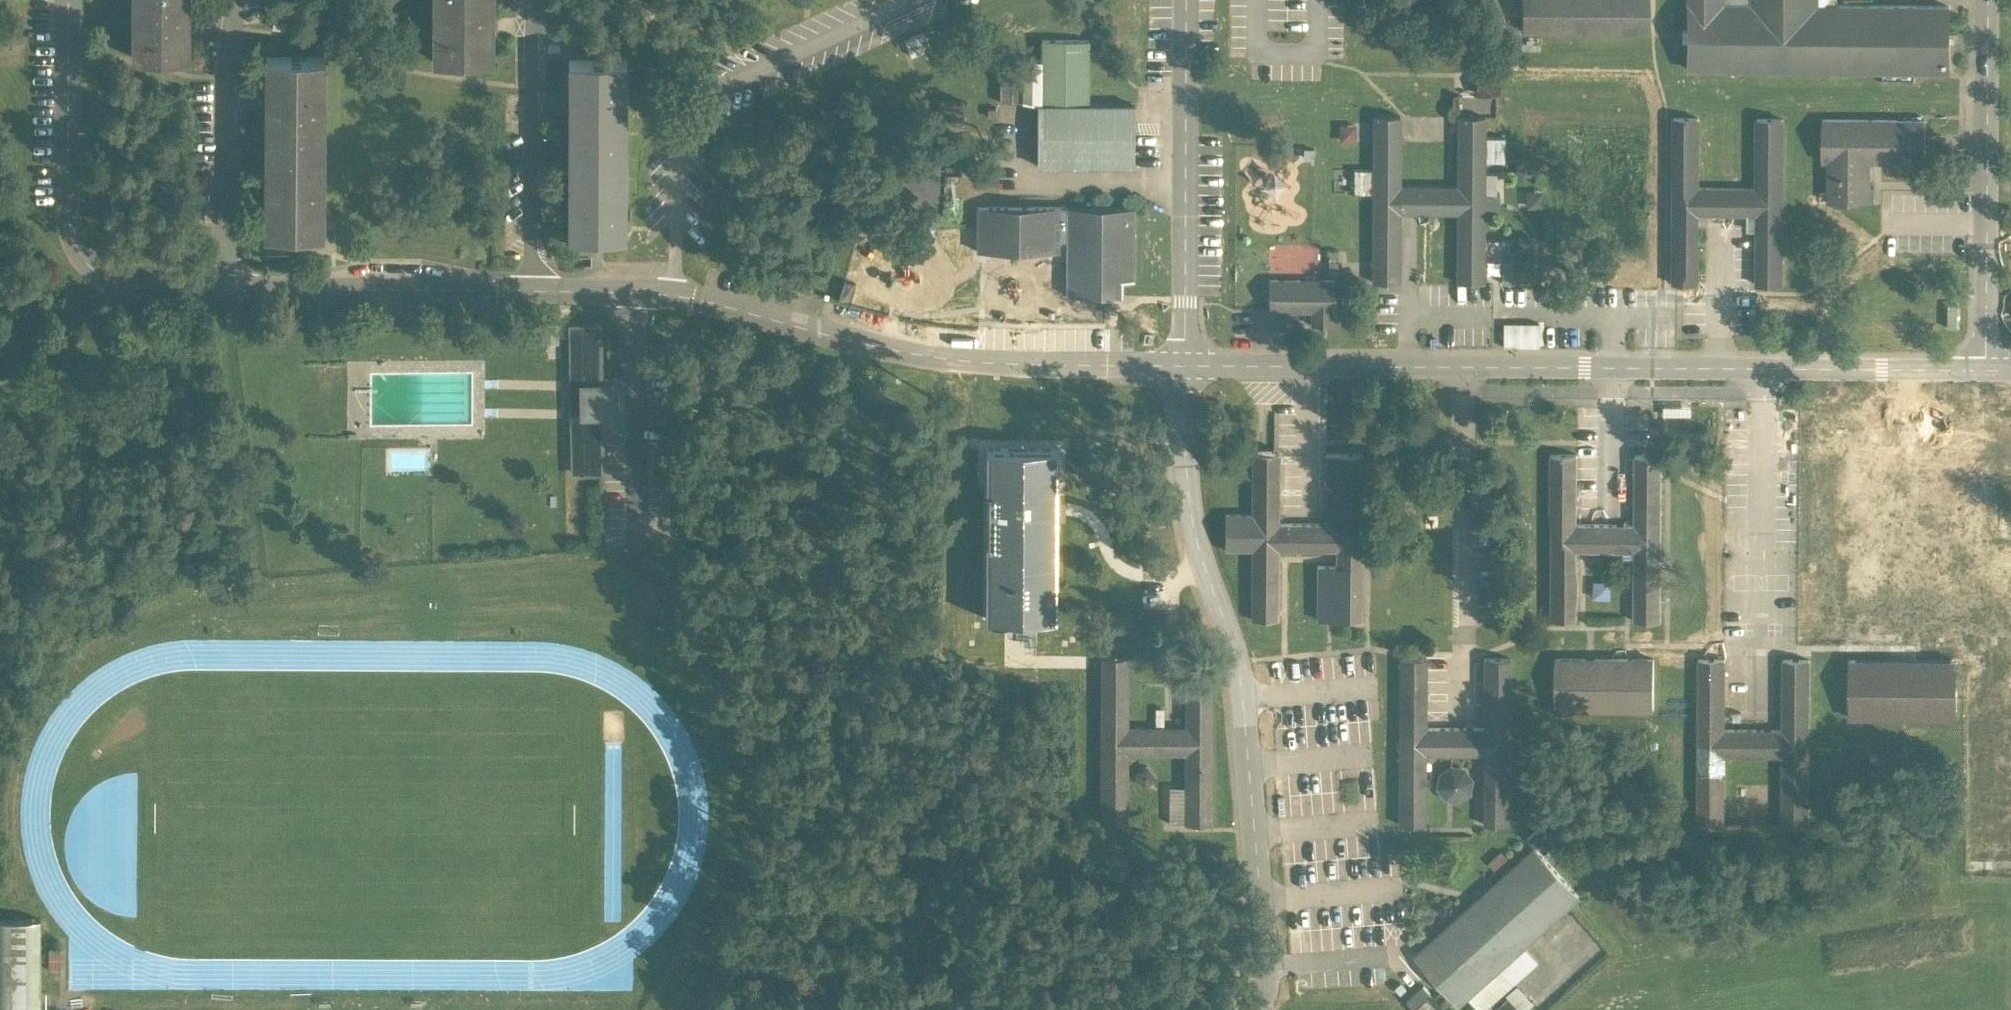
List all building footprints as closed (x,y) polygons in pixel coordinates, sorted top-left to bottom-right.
[(127,48),(186,49),(186,0),(127,0),(127,48)] [(433,58),(492,58),(492,0),(434,0),(433,58)] [(1523,34),(1649,33),(1649,0),(1523,0),(1523,34)] [(1684,15),(1684,39),(1684,71),(1881,72),(1950,72),(1950,4),(1832,4),(1818,4),(1818,0),(1684,0),(1684,15)] [(1089,51),(1089,39),(1040,39),(1041,101),(1089,102),(1089,60),(1089,53),(1089,51)] [(325,59),(265,59),(266,234),(293,234),(326,233),(325,59)] [(624,63),(565,63),(566,237),(625,237),(624,63)] [(1089,102),(1037,102),(1036,165),(1134,167),(1134,103),(1089,102)] [(1400,115),(1372,115),(1371,282),(1400,282),(1401,214),(1422,214),(1456,214),(1455,283),(1485,283),(1485,210),(1498,210),(1498,206),(1498,192),(1486,192),(1486,136),(1486,116),(1456,115),(1456,185),(1401,184),(1401,182),(1401,142),(1400,115)] [(1699,117),(1670,117),(1670,284),(1698,283),(1700,216),(1746,215),(1746,230),(1755,230),(1755,284),(1783,285),(1784,118),(1754,117),(1754,186),(1700,186),(1699,117)] [(1905,118),(1821,118),(1821,163),(1827,163),(1826,201),(1833,201),(1870,201),(1870,164),(1870,161),(1925,162),(1925,118),(1905,118)] [(1144,211),(980,211),(979,255),(1144,256),(1144,211)] [(1140,259),(1073,258),(1073,293),(1140,293),(1140,259)] [(1320,275),(1271,275),(1271,308),(1329,308),(1330,275),(1328,275),(1320,275)] [(604,322),(569,323),(571,385),(572,414),(573,475),(601,474),(607,474),(606,417),(621,416),(620,380),(610,381),(605,381),(604,322)] [(1057,618),(1057,447),(985,446),(982,619),(1057,618)] [(1265,452),(1251,452),(1251,512),(1251,549),(1250,619),(1278,619),(1278,560),(1279,550),(1335,550),(1335,559),(1335,562),(1335,564),(1316,565),(1316,618),(1325,618),(1362,619),(1363,453),(1325,452),(1325,521),(1279,521),(1278,452),(1265,452)] [(1578,452),(1550,452),(1550,620),(1577,620),(1577,551),(1633,551),(1633,620),(1661,620),(1661,453),(1634,453),(1634,521),(1578,522),(1578,452)] [(1251,549),(1251,512),(1224,512),(1224,549),(1251,549)] [(1708,658),(1695,658),(1696,822),(1731,821),(1731,757),(1774,757),(1774,822),(1809,821),(1808,654),(1774,654),(1774,724),(1725,724),(1724,658),(1708,658)] [(1212,656),(1185,656),(1184,725),(1128,724),(1128,655),(1100,655),(1100,821),(1127,821),(1128,752),(1184,753),(1184,822),(1212,822),(1212,656)] [(1426,657),(1399,657),(1398,823),(1426,823),(1426,755),(1481,755),(1481,824),(1509,824),(1510,659),(1484,659),(1483,727),(1425,727),(1426,657)] [(1590,658),(1555,658),(1554,708),(1653,709),(1653,659),(1590,658)] [(1904,665),(1855,664),(1854,715),(1953,716),(1954,665),(1904,665)] [(1436,788),(1444,798),(1450,799),(1451,799),(1453,799),(1458,800),(1470,793),(1472,780),(1464,768),(1450,766),(1439,774),(1436,788)] [(1534,846),(1414,955),(1459,1005),(1468,997),(1525,946),(1580,897),(1534,846)] [(0,919),(0,1009),(40,1009),(39,920),(0,919)] [(1468,997),(1480,1009),(1485,1009),(1539,961),(1525,946),(1468,997)]
